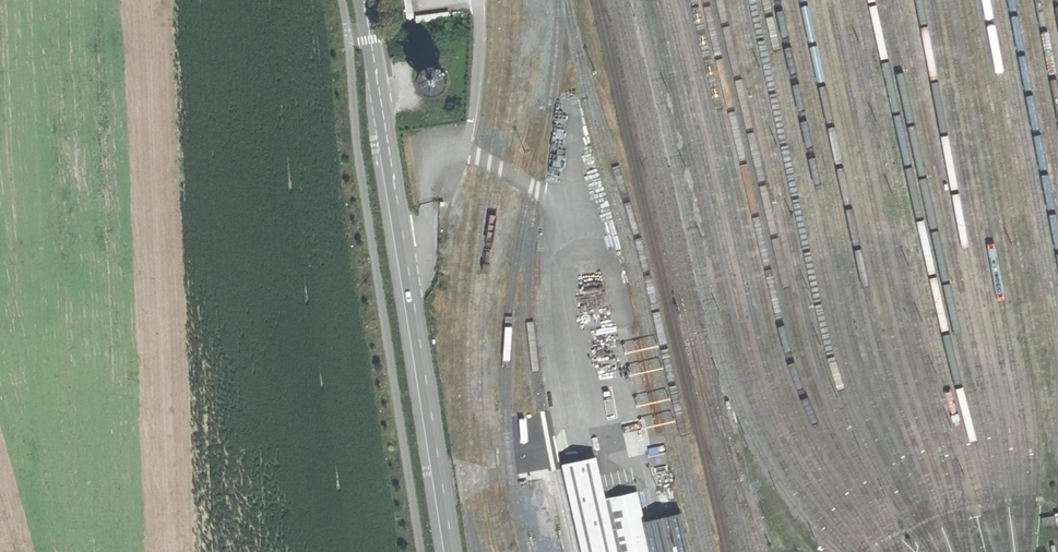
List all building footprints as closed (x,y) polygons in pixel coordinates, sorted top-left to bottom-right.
[(442,96),(447,92),(449,89),(450,85),(450,81),(450,78),(448,73),(446,70),(443,67),(438,65),(435,65),(432,65),(429,65),(425,67),(423,69),(420,71),(419,74),(417,77),(417,80),(417,84),(419,90),(423,94),(429,98),(434,98),(438,98),(442,96)] [(609,497),(599,455),(561,463),(581,551),(652,551),(645,520),(639,491),(609,497)] [(682,512),(645,520),(652,551),(691,551),(682,512)]
